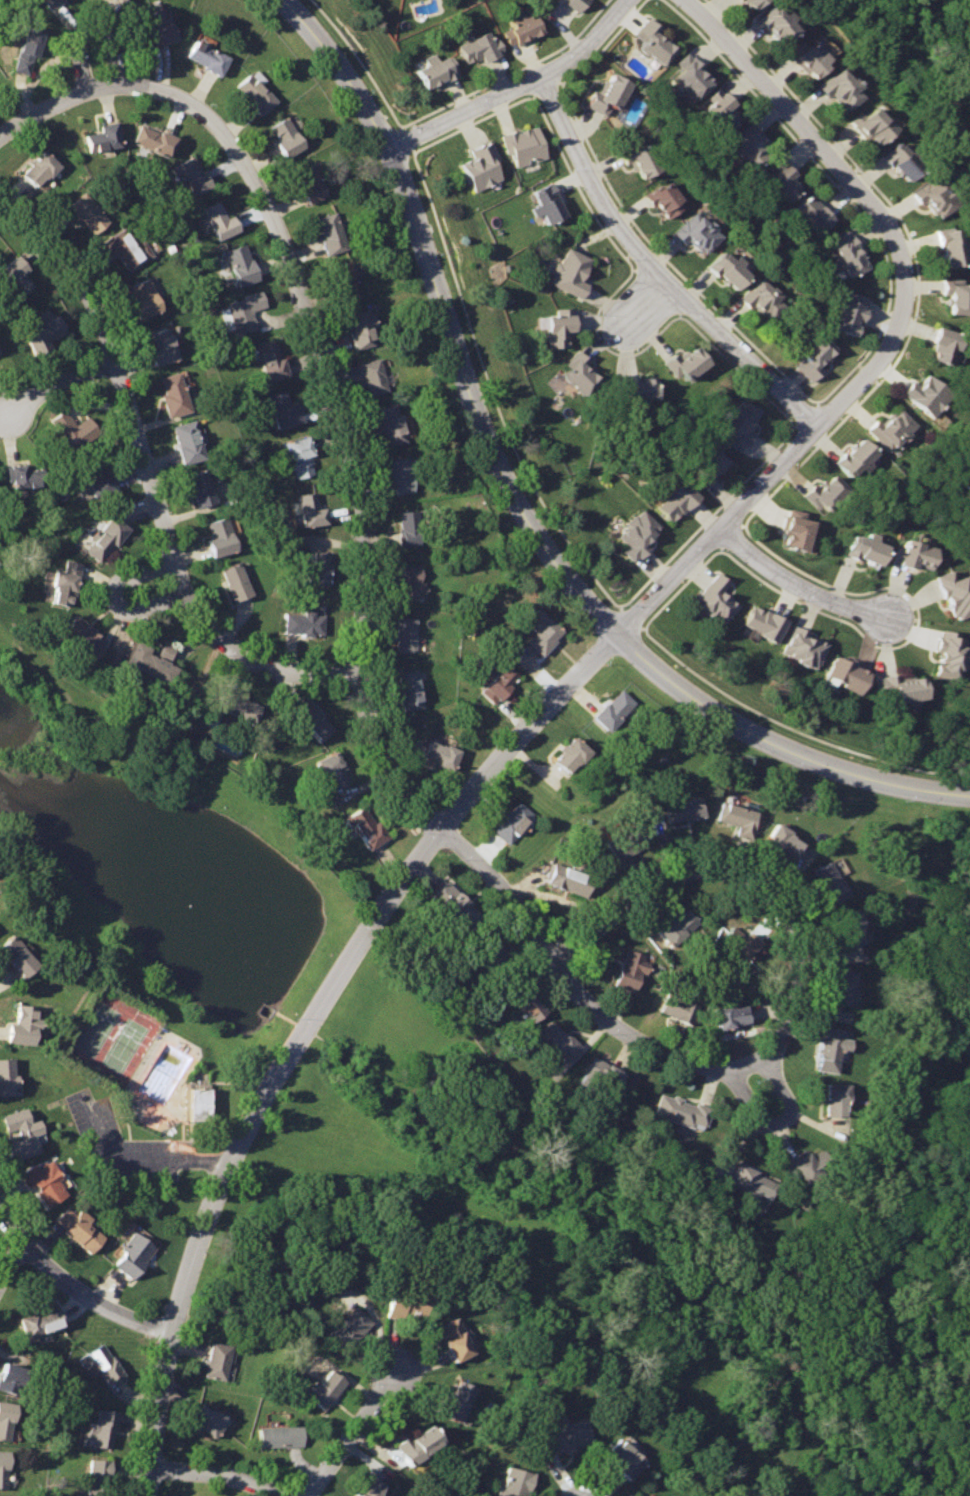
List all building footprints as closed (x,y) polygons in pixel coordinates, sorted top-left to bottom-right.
[(65,2),(64,0),(43,0),(50,11),(65,2)] [(580,10),(587,0),(565,0),(580,10)] [(755,8),(764,0),(747,0),(755,8)] [(778,2),(759,19),(783,43),(803,24),(778,2)] [(158,3),(137,11),(150,43),(176,32),(167,9),(162,11),(158,3)] [(534,12),(504,28),(512,46),(543,30),(534,12)] [(645,16),(634,34),(644,41),(641,49),(664,65),(675,48),(658,35),(662,27),(645,16)] [(25,20),(11,63),(29,68),(43,26),(25,20)] [(489,30),(460,43),(471,66),(505,49),(498,35),(491,38),(489,30)] [(197,36),(188,53),(220,71),(229,54),(197,36)] [(816,39),(811,44),(807,40),(792,51),(816,78),(834,61),(816,39)] [(690,49),(677,61),(683,67),(675,76),(696,100),(714,84),(700,68),(704,63),(690,49)] [(448,52),(416,66),(428,87),(458,74),(448,52)] [(842,66),(818,86),(830,97),(833,93),(849,113),(863,100),(859,94),(864,90),(842,66)] [(248,69),(233,82),(258,110),(273,97),(248,69)] [(612,74),(602,93),(594,91),(587,106),(607,116),(611,108),(618,113),(633,84),(612,74)] [(725,89),(704,108),(725,131),(741,118),(732,108),(736,104),(725,89)] [(875,108),(869,116),(864,110),(853,120),(879,148),(896,133),(875,108)] [(285,111),(268,122),(288,155),(305,145),(285,111)] [(115,114),(97,118),(99,125),(83,128),(88,147),(121,139),(115,114)] [(140,120),(133,140),(169,153),(176,134),(140,120)] [(751,121),(731,140),(753,164),(774,146),(751,121)] [(502,135),(508,155),(513,153),(516,167),(547,157),(538,125),(502,135)] [(491,140),(470,149),(474,157),(459,162),(472,191),(502,177),(495,161),(501,157),(491,140)] [(901,141),(884,154),(908,182),(926,168),(901,141)] [(646,143),(622,153),(627,166),(633,163),(640,178),(659,169),(646,143)] [(43,145),(21,166),(36,182),(58,161),(43,145)] [(192,150),(175,159),(192,193),(209,183),(192,150)] [(780,157),(767,168),(770,172),(765,177),(789,201),(803,189),(791,177),(796,172),(780,157)] [(310,162),(293,170),(307,201),(325,193),(310,162)] [(937,176),(914,192),(922,205),(926,201),(937,219),(957,203),(937,176)] [(669,181),(648,193),(664,219),(684,206),(669,181)] [(551,183),(534,191),(551,224),(568,215),(551,183)] [(80,187),(65,201),(92,231),(107,217),(80,187)] [(812,193),(797,209),(823,235),(837,219),(812,193)] [(217,196),(200,204),(216,236),(238,226),(231,212),(226,214),(217,196)] [(333,209),(313,216),(324,248),(345,240),(333,209)] [(695,209),(675,235),(685,245),(689,240),(704,253),(722,232),(695,209)] [(135,259),(125,264),(116,248),(108,253),(99,238),(121,225),(130,240),(150,228),(161,245),(135,260),(135,259)] [(939,232),(945,266),(965,263),(959,228),(939,232)] [(852,229),(833,240),(849,277),(871,267),(852,229)] [(243,238),(224,246),(238,282),(258,274),(243,238)] [(570,242),(550,283),(583,300),(592,280),(584,276),(594,254),(570,242)] [(725,247),(709,263),(737,288),(754,273),(725,247)] [(0,264),(0,274),(18,294),(32,282),(21,269),(27,264),(15,250),(0,264)] [(350,255),(331,262),(343,295),(361,288),(350,255)] [(148,274),(129,282),(135,297),(131,299),(138,316),(162,306),(148,274)] [(944,296),(950,295),(951,313),(969,313),(969,277),(943,277),(944,296)] [(758,279),(739,299),(751,308),(753,304),(770,320),(783,306),(776,301),(781,296),(758,279)] [(264,287),(228,297),(238,331),(259,325),(254,306),(268,302),(264,287)] [(844,290),(831,329),(859,337),(870,298),(844,290)] [(366,302),(347,307),(356,343),(375,338),(366,302)] [(577,308),(559,309),(559,315),(547,316),(548,347),(570,345),(569,330),(579,330),(577,308)] [(57,312),(23,329),(34,352),(48,346),(44,338),(64,328),(57,312)] [(167,325),(148,331),(153,345),(148,347),(153,363),(176,355),(167,325)] [(937,325),(931,343),(938,346),(934,361),(953,365),(964,336),(937,325)] [(821,332),(799,353),(802,357),(796,366),(812,381),(823,371),(820,365),(837,348),(821,332)] [(277,334),(257,339),(267,376),(287,371),(277,334)] [(698,346),(683,357),(679,353),(667,363),(682,381),(709,360),(698,346)] [(377,351),(358,356),(368,389),(386,384),(377,351)] [(581,354),(564,373),(586,395),(600,378),(587,366),(592,360),(581,354)] [(177,366),(158,373),(163,389),(159,390),(167,413),(190,405),(177,366)] [(654,374),(617,379),(620,402),(659,396),(654,374)] [(930,374),(920,385),(911,381),(901,393),(931,416),(952,391),(930,374)] [(282,387),(264,392),(274,425),(301,417),(296,399),(287,401),(282,387)] [(743,398),(740,407),(733,405),(720,431),(729,432),(725,444),(742,452),(761,402),(743,398)] [(395,399),(374,405),(387,445),(408,438),(395,399)] [(64,402),(49,413),(73,447),(99,429),(87,411),(76,419),(64,402)] [(898,410),(885,423),(880,419),(868,432),(889,452),(916,424),(898,410)] [(192,417),(171,423),(183,464),(204,458),(192,417)] [(306,432),(281,440),(293,476),(310,471),(305,455),(312,453),(306,432)] [(862,439),(836,463),(851,479),(877,455),(862,439)] [(712,446),(690,471),(706,487),(731,462),(712,446)] [(407,451),(386,455),(393,489),(413,485),(407,451)] [(7,458),(10,483),(46,478),(44,462),(27,464),(26,456),(7,458)] [(82,462),(91,494),(116,487),(111,471),(104,473),(100,457),(82,462)] [(206,464),(186,469),(195,503),(215,497),(206,464)] [(832,475),(821,488),(816,483),(805,495),(821,511),(846,487),(832,475)] [(680,480),(655,508),(671,523),(697,496),(680,480)] [(312,489),(296,491),(301,525),(324,521),(321,503),(314,504),(312,489)] [(418,506),(398,508),(402,542),(422,540),(418,506)] [(226,509),(205,515),(209,529),(204,531),(210,550),(236,543),(226,509)] [(642,509),(618,533),(627,546),(622,551),(633,563),(650,548),(645,542),(660,528),(642,509)] [(113,510),(86,546),(103,558),(130,523),(113,510)] [(786,510),(782,528),(788,530),(784,544),(806,549),(812,515),(786,510)] [(853,532),(846,553),(881,567),(889,546),(853,532)] [(898,544),(893,563),(916,570),(916,565),(931,570),(938,548),(909,539),(906,548),(898,544)] [(307,549),(306,581),(324,582),(325,549),(307,549)] [(58,556),(48,598),(70,603),(79,561),(58,556)] [(240,556),(221,563),(234,598),(253,591),(240,556)] [(421,559),(399,559),(398,593),(420,593),(421,559)] [(935,577),(941,599),(948,598),(957,620),(969,616),(969,577),(954,582),(949,570),(935,577)] [(715,571),(693,599),(724,624),(737,606),(723,593),(729,585),(715,571)] [(755,603),(743,626),(775,644),(788,622),(755,603)] [(322,609),(312,609),(312,604),(301,604),(300,608),(281,608),(281,627),(321,628),(322,609)] [(539,608),(528,619),(538,629),(528,641),(542,656),(566,634),(539,608)] [(415,612),(395,612),(395,644),(415,644),(415,612)] [(72,613),(60,631),(89,651),(102,634),(72,613)] [(795,626),(783,655),(818,671),(828,642),(795,626)] [(943,627),(935,668),(964,674),(969,646),(963,645),(964,638),(953,637),(954,629),(943,627)] [(133,638),(121,659),(164,683),(174,665),(165,660),(172,646),(162,641),(154,655),(145,650),(147,646),(133,638)] [(836,654),(827,677),(862,694),(869,669),(836,654)] [(415,664),(395,667),(402,706),(421,703),(415,664)] [(504,666),(481,690),(496,702),(519,678),(504,666)] [(901,672),(876,676),(879,691),(889,689),(894,704),(929,697),(924,678),(903,682),(901,672)] [(221,682),(212,702),(254,720),(262,700),(221,682)] [(620,689),(594,718),(609,732),(636,703),(620,689)] [(308,699),(294,713),(315,736),(330,722),(308,699)] [(428,735),(421,752),(450,764),(457,748),(428,735)] [(574,737),(553,760),(569,774),(590,752),(574,737)] [(332,748),(316,758),(331,784),(348,774),(332,748)] [(701,798),(666,804),(670,824),(705,819),(701,798)] [(518,799),(493,831),(508,844),(535,813),(518,799)] [(723,801),(717,819),(740,827),(737,834),(753,839),(760,814),(723,801)] [(359,802),(344,811),(364,844),(385,832),(375,815),(369,819),(359,802)] [(639,820),(607,843),(620,863),(638,852),(636,848),(650,838),(639,820)] [(778,824),(767,842),(796,865),(809,849),(778,824)] [(831,860),(813,869),(822,886),(818,888),(827,904),(849,894),(831,860)] [(552,863),(546,883),(585,895),(591,875),(552,863)] [(445,879),(429,898),(470,929),(481,917),(469,905),(472,902),(445,879)] [(686,908),(672,920),(670,916),(656,928),(671,946),(699,924),(686,908)] [(859,908),(836,913),(844,946),(866,942),(859,908)] [(490,925),(472,938),(490,963),(507,952),(490,925)] [(733,925),(722,938),(745,960),(761,942),(750,930),(746,936),(733,925)] [(0,945),(0,952),(21,979),(37,967),(11,934),(0,945)] [(625,948),(613,984),(635,991),(641,973),(646,974),(652,962),(645,960),(646,953),(625,948)] [(841,969),(839,984),(832,984),(830,1002),(855,1005),(858,970),(841,969)] [(523,977),(508,990),(530,1020),(546,1008),(523,977)] [(667,990),(660,1009),(692,1024),(701,1006),(667,990)] [(745,1004),(730,1007),(729,1002),(714,1006),(719,1028),(750,1021),(745,1004)] [(13,1004),(11,1021),(7,1020),(5,1040),(32,1043),(37,1006),(13,1004)] [(550,1021),(537,1033),(566,1062),(582,1046),(566,1030),(562,1032),(550,1021)] [(828,1025),(826,1039),(820,1037),(816,1071),(837,1074),(840,1049),(851,1051),(853,1039),(845,1037),(846,1029),(828,1025)] [(593,1056),(579,1078),(609,1095),(622,1070),(593,1056)] [(14,1093),(11,1058),(0,1058),(0,1093),(14,1093)] [(827,1082),(826,1115),(843,1115),(844,1106),(849,1105),(851,1084),(827,1082)] [(189,1087),(191,1120),(210,1119),(208,1087),(189,1087)] [(657,1092),(651,1113),(688,1125),(692,1117),(706,1122),(710,1108),(657,1092)] [(25,1107),(2,1116),(7,1130),(16,1128),(20,1139),(11,1143),(17,1158),(41,1151),(35,1137),(44,1133),(40,1120),(30,1122),(25,1107)] [(824,1147),(811,1155),(808,1150),(790,1162),(805,1186),(836,1166),(824,1147)] [(50,1156),(21,1174),(29,1192),(36,1189),(47,1207),(69,1194),(60,1180),(64,1178),(50,1156)] [(739,1159),(730,1181),(769,1198),(775,1181),(756,1173),(758,1168),(739,1159)] [(67,1206),(56,1219),(90,1252),(102,1237),(88,1224),(93,1219),(82,1208),(75,1215),(67,1206)] [(136,1229),(114,1262),(132,1277),(155,1245),(136,1229)] [(388,1289),(385,1317),(401,1318),(402,1312),(425,1315),(428,1293),(388,1289)] [(353,1304),(328,1331),(346,1348),(371,1320),(353,1304)] [(56,1305),(17,1318),(26,1338),(64,1324),(56,1305)] [(458,1317),(437,1325),(455,1363),(476,1356),(458,1317)] [(103,1341),(85,1352),(107,1384),(124,1374),(103,1341)] [(209,1342),(203,1376),(225,1380),(231,1346),(209,1342)] [(0,1371),(0,1390),(17,1394),(25,1362),(4,1357),(0,1371)] [(328,1367),(306,1397),(324,1409),(346,1379),(328,1367)] [(457,1378),(451,1394),(444,1391),(437,1410),(462,1421),(477,1386),(457,1378)] [(8,1439),(13,1402),(0,1401),(0,1438),(8,1439)] [(202,1401),(189,1419),(212,1436),(225,1419),(202,1401)] [(98,1407),(92,1447),(111,1449),(117,1410),(98,1407)] [(582,1418),(537,1431),(543,1450),(560,1445),(562,1451),(591,1441),(582,1418)] [(301,1424),(256,1427),(257,1447),(302,1447),(301,1424)] [(431,1425),(394,1447),(406,1466),(444,1444),(431,1425)] [(618,1438),(606,1452),(619,1463),(615,1467),(627,1477),(643,1460),(618,1438)] [(6,1489),(8,1450),(0,1450),(0,1489),(6,1489)] [(90,1459),(88,1493),(108,1495),(110,1461),(90,1459)] [(498,1495),(527,1495),(533,1474),(505,1466),(498,1495)] [(358,1495),(381,1495),(386,1482),(365,1475),(358,1495)]
